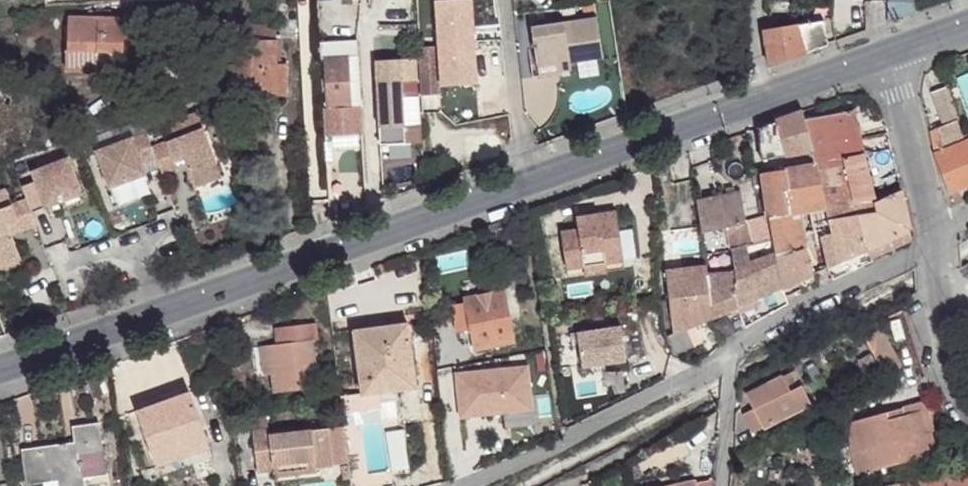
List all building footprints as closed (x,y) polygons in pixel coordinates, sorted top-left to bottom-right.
[(236,14),(238,14),(248,13),(247,0),(235,0),(236,14)] [(810,9),(823,7),(822,0),(809,0),(810,9)] [(582,3),(583,13),(595,11),(593,1),(582,3)] [(68,70),(113,70),(114,51),(123,51),(123,18),(109,18),(109,11),(90,11),(90,18),(68,18),(68,70)] [(123,18),(123,51),(146,51),(146,11),(123,13),(123,18)] [(238,14),(239,25),(241,25),(249,24),(248,13),(238,14)] [(530,27),(536,64),(556,61),(570,59),(570,62),(603,57),(597,17),(530,27)] [(765,30),(769,66),(828,45),(824,20),(765,30)] [(241,25),(241,39),(276,40),(276,25),(241,25)] [(229,67),(228,84),(249,84),(263,85),(262,94),(286,94),(286,66),(280,66),(275,66),(276,40),(241,39),(237,39),(237,68),(229,67)] [(323,58),(326,108),(350,107),(347,57),(358,56),(357,39),(320,42),(321,58),(323,58)] [(419,48),(421,95),(440,94),(437,47),(419,48)] [(375,60),(379,145),(422,143),(421,124),(405,125),(404,97),(419,96),(418,79),(402,80),(401,59),(375,60)] [(556,61),(558,71),(571,69),(570,62),(570,59),(556,61)] [(249,94),(262,94),(263,85),(249,84),(249,94)] [(946,86),(931,92),(943,125),(958,119),(946,86)] [(763,124),(767,158),(812,152),(805,118),(802,110),(763,124)] [(852,110),(805,118),(812,152),(859,138),(852,110)] [(157,160),(162,174),(177,168),(174,160),(183,156),(187,165),(195,188),(222,177),(198,111),(160,126),(166,142),(152,147),(157,160)] [(930,131),(935,152),(956,205),(964,201),(962,196),(960,197),(957,189),(967,184),(967,141),(958,145),(956,140),(964,137),(958,119),(943,125),(930,131)] [(757,126),(761,159),(767,158),(763,124),(757,126)] [(96,152),(109,188),(146,174),(143,165),(157,160),(152,147),(147,133),(96,152)] [(815,165),(818,171),(845,165),(843,157),(863,153),(859,138),(812,152),(815,165)] [(874,199),(863,153),(843,157),(845,165),(854,203),(874,199)] [(174,160),(177,168),(187,165),(183,156),(174,160)] [(26,199),(32,213),(81,195),(68,158),(31,172),(35,181),(21,186),(26,199)] [(760,174),(768,216),(798,211),(800,211),(811,207),(812,207),(818,171),(815,165),(760,174)] [(816,228),(827,269),(868,249),(854,203),(845,165),(818,171),(812,207),(811,207),(811,228),(816,228)] [(177,198),(173,185),(167,188),(171,201),(177,198)] [(20,258),(12,235),(8,226),(18,222),(21,232),(37,226),(32,213),(26,199),(11,205),(6,189),(0,191),(0,265),(20,258)] [(868,249),(871,263),(901,250),(910,244),(911,240),(910,230),(901,190),(875,201),(874,199),(854,203),(868,249)] [(746,222),(740,192),(697,201),(701,233),(726,227),(746,222)] [(772,238),(781,288),(813,275),(804,249),(798,211),(768,216),(772,238)] [(599,215),(601,226),(619,224),(617,213),(599,215)] [(561,234),(566,270),(624,261),(619,224),(601,226),(599,215),(577,218),(578,231),(561,234)] [(772,238),(768,216),(760,217),(746,222),(726,227),(731,251),(772,238)] [(21,232),(18,222),(8,226),(12,235),(21,232)] [(781,288),(772,238),(731,251),(738,284),(735,284),(738,306),(741,313),(761,304),(758,297),(781,288)] [(624,261),(566,270),(568,280),(626,271),(624,261)] [(711,317),(707,274),(706,265),(666,269),(674,333),(668,335),(676,353),(701,342),(694,325),(711,317)] [(738,306),(735,284),(738,284),(735,272),(707,274),(711,317),(738,306)] [(504,292),(465,299),(474,349),(514,341),(504,292)] [(860,332),(863,338),(880,328),(877,322),(860,332)] [(271,374),(273,393),(320,388),(314,341),(318,341),(316,323),(284,327),(286,343),(277,344),(268,345),(271,374)] [(340,398),(343,426),(383,420),(379,393),(394,391),(416,388),(408,324),(354,331),(362,395),(340,398)] [(626,361),(621,326),(577,332),(582,368),(626,361)] [(284,327),(275,328),(277,344),(286,343),(284,327)] [(261,346),(264,375),(271,374),(268,345),(261,346)] [(855,372),(862,385),(883,376),(871,354),(858,360),(862,369),(855,372)] [(460,418),(532,411),(528,367),(456,374),(460,418)] [(748,412),(757,430),(810,404),(794,372),(746,395),(753,409),(748,412)] [(379,393),(383,420),(397,418),(394,391),(379,393)] [(133,429),(147,469),(209,447),(188,392),(138,410),(143,426),(133,429)] [(924,402),(892,411),(894,418),(918,411),(925,433),(931,431),(933,431),(924,402)] [(852,452),(858,475),(864,474),(865,477),(873,475),(872,471),(937,453),(931,431),(925,433),(918,411),(894,418),(892,411),(851,423),(859,450),(852,452)] [(27,485),(58,480),(58,485),(84,485),(83,478),(105,474),(98,423),(73,426),(75,442),(22,449),(27,485)] [(252,430),(257,473),(273,471),(273,466),(315,461),(316,468),(333,466),(328,429),(269,436),(268,428),(252,430)] [(273,471),(274,478),(317,473),(316,468),(315,461),(273,466),(273,471)]
